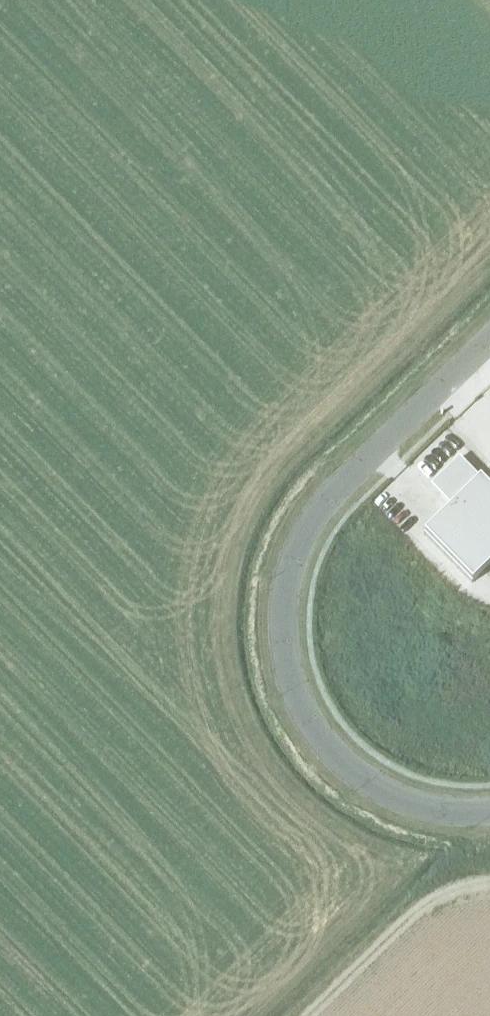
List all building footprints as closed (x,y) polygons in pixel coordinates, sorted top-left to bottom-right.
[(459,460),(438,481),(448,491),(441,498),(452,509),(424,536),(472,585),(489,567),(489,491),(459,460)]
